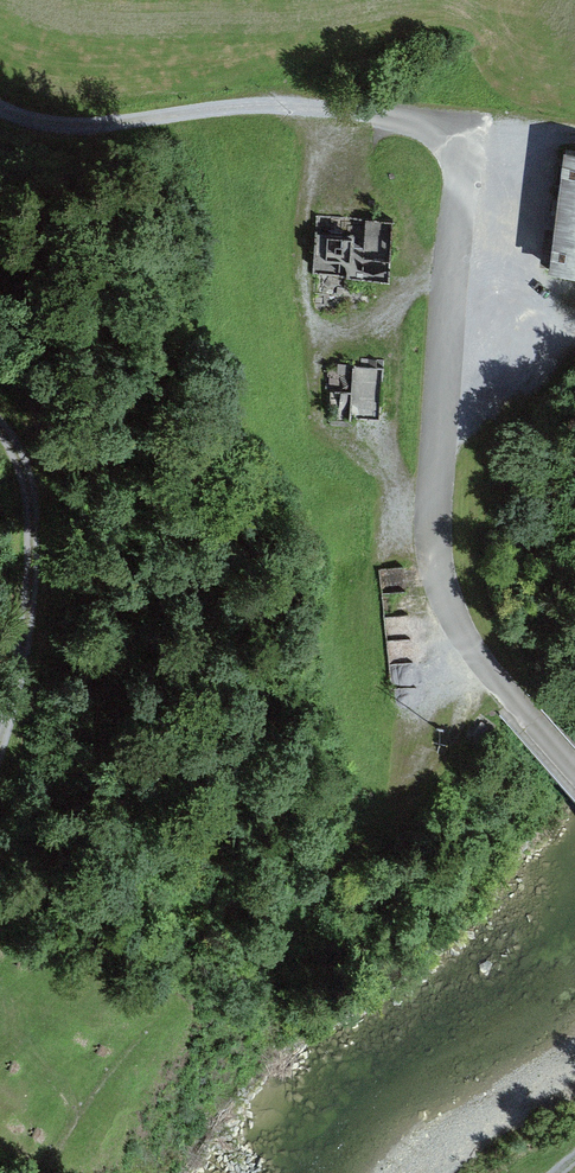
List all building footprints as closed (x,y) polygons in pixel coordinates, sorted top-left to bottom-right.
[(551,266),(574,269),(574,150),(566,149),(551,266)] [(314,273),(388,278),(392,220),(318,215),(314,273)] [(329,418),(380,420),(382,369),(331,366),(329,418)]
